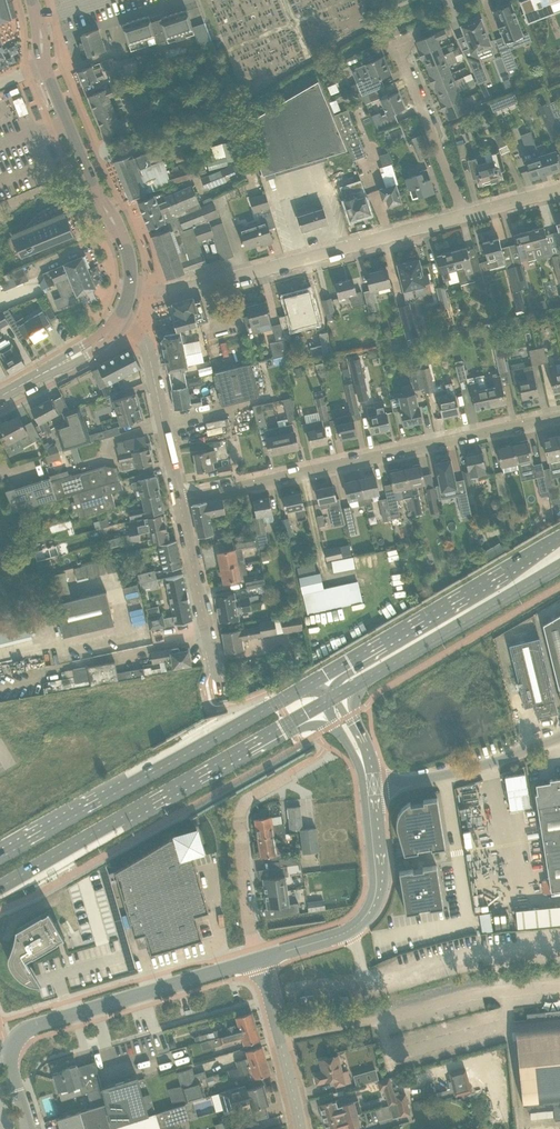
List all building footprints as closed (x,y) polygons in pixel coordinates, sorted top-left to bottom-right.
[(0,23),(5,21),(5,20),(11,18),(6,0),(0,0),(0,23)] [(513,10),(511,5),(510,5),(509,4),(500,7),(501,8),(493,11),(497,20),(496,20),(500,31),(501,31),(505,42),(522,35),(514,12),(514,10),(513,10)] [(168,42),(194,34),(186,9),(161,18),(160,14),(150,18),(149,15),(122,24),(131,50),(157,42),(157,44),(167,41),(168,42)] [(524,13),(528,23),(528,22),(536,19),(533,12),(532,10),(524,13)] [(481,19),(461,26),(465,35),(469,47),(462,50),(478,83),(482,92),(487,89),(483,81),(487,79),(480,60),(493,55),(489,45),(490,45),(481,19)] [(88,56),(106,50),(98,28),(81,34),(84,42),(81,43),(83,49),(85,48),(88,56)] [(438,40),(447,36),(445,30),(416,41),(419,50),(418,51),(419,55),(440,47),(438,40)] [(198,44),(211,42),(208,34),(196,38),(198,44)] [(453,51),(444,55),(440,47),(419,55),(422,60),(423,59),(427,67),(455,56),(453,51)] [(517,67),(509,47),(500,51),(507,71),(517,67)] [(381,78),(391,74),(383,56),(375,59),(373,58),(368,60),(364,64),(368,72),(365,75),(364,77),(365,79),(356,83),(362,96),(384,86),(381,78)] [(448,65),(457,61),(455,56),(427,67),(430,76),(428,76),(430,81),(451,73),(448,65)] [(349,69),(356,66),(352,58),(345,61),(349,69)] [(108,59),(100,63),(103,70),(111,67),(108,59)] [(111,84),(141,75),(136,60),(122,64),(124,69),(108,74),(111,84)] [(101,71),(94,74),(91,66),(77,72),(83,86),(104,77),(101,71)] [(463,77),(454,81),(451,73),(430,81),(432,86),(434,85),(437,94),(465,82),(463,77)] [(473,79),(465,82),(467,87),(475,84),(473,79)] [(319,159),(347,150),(318,82),(247,123),(257,157),(262,176),(283,170),(283,172),(289,170),(288,168),(313,160),(314,163),(319,161),(319,159)] [(458,91),(467,87),(465,82),(437,94),(441,102),(439,102),(441,107),(462,99),(458,91)] [(109,98),(117,94),(115,88),(107,91),(106,89),(88,96),(96,116),(114,109),(109,98)] [(396,112),(405,108),(398,92),(388,96),(388,95),(385,95),(383,96),(381,98),(379,99),(385,114),(377,117),(382,128),(398,122),(395,114),(397,114),(396,112)] [(513,94),(506,97),(510,106),(517,103),(513,94)] [(474,103),(465,106),(462,99),(441,107),(443,112),(445,111),(448,120),(476,108),(474,103)] [(559,128),(559,109),(556,100),(549,103),(559,128)] [(497,101),(490,104),(494,113),(501,110),(497,101)] [(538,107),(553,142),(559,139),(559,132),(559,128),(549,103),(548,103),(538,107)] [(125,116),(118,119),(114,109),(96,116),(104,136),(122,128),(121,126),(128,123),(125,116)] [(353,160),(366,155),(347,110),(334,115),(353,160)] [(143,131),(168,123),(165,113),(140,121),(143,131)] [(499,148),(506,145),(500,132),(493,135),(499,148)] [(545,174),(539,156),(535,146),(530,132),(520,135),(526,151),(528,151),(531,159),(525,161),(531,178),(545,174)] [(420,159),(429,155),(421,135),(412,138),(420,159)] [(460,158),(468,156),(463,139),(456,141),(460,158)] [(222,144),(226,157),(227,162),(235,160),(230,142),(222,144)] [(535,146),(539,156),(545,174),(559,169),(559,167),(559,149),(546,153),(543,143),(535,146)] [(500,151),(491,153),(491,151),(483,153),(485,162),(490,183),(503,179),(501,171),(505,170),(500,151)] [(157,156),(149,159),(147,153),(133,158),(132,154),(114,161),(121,178),(147,168),(164,163),(163,160),(159,161),(157,156)] [(227,162),(226,157),(207,162),(209,170),(228,165),(227,162)] [(485,162),(477,164),(476,157),(467,160),(472,179),(476,178),(478,186),(490,183),(485,162)] [(337,158),(325,161),(330,180),(331,180),(331,179),(342,176),(337,158)] [(129,200),(171,183),(164,163),(147,168),(121,178),(129,200)] [(396,184),(397,184),(391,164),(382,167),(384,172),(381,173),(385,187),(379,188),(383,200),(386,198),(389,206),(401,202),(396,184)] [(232,165),(201,178),(206,189),(226,181),(224,175),(234,171),(232,165)] [(172,184),(192,177),(189,167),(168,174),(172,184)] [(430,180),(430,179),(427,169),(419,171),(420,173),(406,178),(412,198),(433,192),(430,180)] [(364,198),(368,197),(361,181),(350,185),(354,198),(346,201),(351,218),(369,212),(364,198)] [(143,215),(196,193),(192,185),(164,196),(163,191),(138,202),(143,215)] [(178,216),(201,207),(196,193),(143,215),(149,229),(178,216)] [(253,212),(270,207),(265,194),(249,199),(253,212)] [(208,221),(219,217),(213,202),(201,207),(178,216),(183,230),(193,226),(198,241),(213,236),(221,259),(233,255),(222,222),(211,227),(208,221)] [(302,231),(327,223),(323,208),(298,216),(302,231)] [(64,213),(13,234),(15,241),(21,256),(73,234),(67,220),(64,213)] [(193,226),(183,230),(178,216),(149,229),(149,230),(159,226),(162,234),(152,238),(167,278),(206,264),(198,241),(193,226)] [(263,245),(273,242),(266,220),(237,229),(242,243),(243,243),(245,249),(263,243),(263,245)] [(543,254),(551,252),(543,226),(528,230),(534,249),(541,247),(543,254)] [(524,228),(513,231),(514,234),(521,261),(521,260),(527,259),(528,261),(536,258),(534,249),(528,230),(525,231),(524,228)] [(477,257),(481,271),(489,269),(506,264),(502,250),(501,248),(498,238),(482,243),(487,260),(479,263),(477,257)] [(477,257),(470,259),(466,247),(451,251),(456,269),(460,285),(461,284),(460,282),(474,278),(474,279),(481,289),(485,288),(484,282),(481,271),(477,257)] [(460,285),(456,269),(451,251),(436,255),(443,281),(448,280),(449,282),(459,280),(460,285)] [(559,255),(559,254),(551,256),(558,282),(559,281),(559,257),(559,255)] [(94,284),(87,267),(82,256),(42,273),(47,285),(49,286),(56,284),(61,297),(54,300),(58,309),(75,302),(73,296),(77,294),(77,295),(93,288),(94,284)] [(422,264),(419,265),(418,261),(399,265),(405,288),(402,288),(406,303),(415,300),(412,289),(426,286),(425,284),(430,283),(428,274),(425,275),(422,264)] [(522,265),(514,267),(518,281),(521,289),(528,287),(522,265)] [(29,280),(26,273),(23,267),(11,272),(16,285),(29,280)] [(518,281),(514,267),(507,269),(513,291),(521,289),(518,281)] [(371,290),(390,285),(386,269),(370,273),(371,277),(368,278),(371,290)] [(11,279),(9,273),(8,273),(2,275),(5,282),(11,279)] [(361,291),(356,292),(352,279),(335,283),(339,298),(350,295),(353,307),(365,304),(361,291)] [(448,307),(449,307),(443,285),(436,287),(443,315),(449,314),(448,307)] [(288,313),(278,316),(281,329),(314,321),(314,323),(317,322),(309,290),(295,293),(296,295),(284,298),(288,313)] [(374,303),(376,302),(375,296),(365,298),(368,312),(376,310),(374,303)] [(193,298),(172,304),(176,318),(173,319),(176,330),(208,321),(201,297),(193,300),(193,298)] [(327,320),(336,318),(331,297),(322,300),(325,314),(326,314),(327,320)] [(254,334),(271,329),(264,302),(247,307),(249,313),(243,315),(248,334),(254,332),(254,334)] [(411,319),(408,320),(406,308),(399,309),(406,337),(414,335),(411,319)] [(0,311),(0,328),(9,323),(2,310),(0,311)] [(50,322),(44,312),(43,311),(18,326),(25,337),(29,334),(35,343),(49,334),(43,326),(50,322)] [(165,335),(162,340),(163,348),(172,389),(187,386),(186,381),(185,379),(185,374),(183,368),(188,368),(187,365),(204,362),(199,340),(183,343),(181,335),(180,332),(178,332),(177,333),(165,335)] [(0,342),(0,355),(5,363),(11,373),(25,364),(19,355),(17,352),(11,343),(10,343),(8,340),(6,341),(5,339),(0,342)] [(273,358),(287,355),(284,340),(270,343),(273,358)] [(500,373),(507,371),(501,347),(494,349),(500,373)] [(544,347),(536,348),(539,363),(547,362),(544,347)] [(141,368),(134,355),(131,348),(97,366),(98,367),(92,371),(100,388),(105,397),(117,392),(116,389),(112,391),(111,388),(111,389),(108,384),(131,373),(141,368)] [(536,348),(529,350),(532,365),(539,363),(536,348)] [(315,359),(317,370),(320,369),(324,368),(324,367),(322,358),(315,359)] [(359,358),(349,360),(350,361),(359,400),(368,398),(365,390),(367,389),(359,358)] [(524,361),(510,364),(511,369),(514,384),(519,383),(520,388),(522,399),(539,395),(536,385),(533,369),(526,371),(525,366),(524,361)] [(222,405),(259,395),(251,363),(213,373),(222,405)] [(548,366),(554,392),(559,391),(559,363),(548,366)] [(459,381),(467,379),(463,364),(456,365),(459,381)] [(200,375),(213,373),(212,365),(198,368),(200,375)] [(296,378),(303,376),(301,367),(294,369),(296,378)] [(425,393),(435,391),(429,367),(419,369),(419,370),(424,387),(425,393)] [(419,370),(410,372),(414,390),(424,387),(419,370)] [(500,375),(497,376),(496,373),(492,374),(495,386),(487,387),(491,406),(506,403),(500,375)] [(455,395),(454,395),(451,381),(444,382),(447,397),(439,399),(442,417),(445,416),(446,418),(451,417),(451,415),(459,413),(455,395)] [(487,387),(478,389),(476,381),(470,382),(476,409),(491,406),(487,387)] [(353,383),(344,385),(349,409),(358,407),(353,383)] [(194,393),(189,394),(188,386),(187,386),(172,389),(171,389),(175,409),(202,404),(201,397),(197,398),(197,396),(195,396),(194,393)] [(399,397),(390,399),(393,412),(401,411),(404,425),(406,424),(406,426),(408,427),(413,426),(414,424),(414,423),(422,421),(419,407),(418,407),(415,393),(399,397)] [(125,397),(112,400),(116,413),(120,426),(132,422),(143,419),(139,406),(135,394),(125,397)] [(322,419),(329,418),(324,396),(315,398),(320,421),(306,423),(308,430),(311,445),(327,442),(322,419)] [(292,420),(296,419),(291,398),(283,400),(288,421),(285,422),(286,424),(278,426),(284,451),(297,448),(297,449),(298,448),(294,430),(292,420)] [(59,414),(56,408),(50,399),(31,409),(39,424),(38,424),(44,435),(50,431),(45,421),(59,414)] [(278,426),(267,429),(261,404),(253,406),(258,431),(265,429),(270,455),(271,455),(270,454),(284,451),(278,426)] [(375,406),(367,408),(369,417),(372,432),(389,428),(386,413),(384,404),(375,406)] [(91,442),(88,435),(88,433),(79,407),(63,413),(66,422),(55,425),(63,450),(91,442)] [(350,414),(329,418),(332,433),(339,431),(340,439),(357,435),(354,419),(352,414),(350,414)] [(23,425),(18,416),(0,425),(0,426),(2,430),(2,431),(9,444),(18,439),(23,447),(41,438),(37,431),(31,421),(23,425)] [(208,434),(226,431),(224,419),(206,422),(208,434)] [(118,427),(103,431),(105,438),(120,434),(118,427)] [(96,432),(88,435),(91,442),(98,440),(96,432)] [(150,442),(146,442),(144,436),(124,441),(124,442),(117,443),(118,447),(116,447),(118,457),(150,450),(149,448),(151,448),(150,442)] [(543,439),(548,460),(550,469),(551,468),(559,466),(559,444),(558,436),(543,439)] [(533,464),(528,442),(527,440),(520,441),(521,444),(513,446),(518,468),(519,472),(533,469),(534,477),(536,477),(540,493),(548,491),(544,470),(542,463),(533,464)] [(52,454),(58,452),(54,445),(46,449),(43,457),(52,454)] [(499,448),(498,448),(503,472),(518,468),(513,446),(499,449),(499,448)] [(135,468),(153,464),(150,450),(118,457),(119,463),(133,460),(135,468)] [(212,462),(218,461),(215,450),(194,454),(197,472),(214,468),(212,462)] [(58,452),(52,454),(54,461),(60,459),(58,452)] [(484,467),(485,467),(482,452),(474,454),(473,453),(471,452),(468,453),(466,455),(467,456),(465,456),(470,478),(464,479),(467,493),(468,498),(475,496),(471,479),(486,475),(484,467)] [(448,460),(447,458),(441,459),(441,462),(435,463),(437,471),(436,471),(437,473),(440,485),(436,485),(439,500),(444,499),(442,491),(457,488),(450,460),(448,460)] [(413,468),(405,469),(412,502),(414,509),(415,516),(423,514),(417,486),(424,485),(425,484),(423,476),(423,475),(421,466),(420,466),(420,464),(418,464),(414,465),(412,466),(413,468)] [(219,475),(232,473),(230,465),(218,468),(219,475)] [(120,480),(116,468),(104,466),(69,476),(68,470),(49,476),(50,478),(56,499),(78,493),(120,480)] [(394,490),(385,492),(386,498),(391,518),(400,516),(396,500),(403,498),(406,504),(412,502),(405,469),(399,471),(398,469),(396,468),(392,469),(390,471),(391,472),(390,472),(392,483),(394,490)] [(558,484),(554,485),(551,468),(550,469),(544,470),(548,491),(550,499),(559,497),(559,495),(558,484)] [(499,497),(507,495),(502,471),(494,473),(499,497)] [(137,482),(131,483),(133,493),(140,491),(141,497),(142,497),(159,494),(155,476),(145,479),(137,480),(137,482)] [(370,497),(379,495),(375,476),(360,479),(365,505),(372,503),(370,497)] [(13,512),(56,499),(50,478),(4,491),(13,512)] [(359,506),(365,505),(360,479),(345,483),(349,502),(357,500),(359,506)] [(111,493),(123,489),(120,480),(78,493),(85,517),(98,513),(115,507),(111,493)] [(333,485),(316,489),(320,509),(329,507),(333,526),(345,524),(339,498),(336,499),(333,485)] [(430,514),(440,512),(434,487),(425,489),(425,490),(424,490),(430,514)] [(297,520),(306,518),(300,492),(283,496),(286,513),(295,511),(297,520)] [(471,514),(468,498),(467,493),(457,495),(462,516),(471,514)] [(141,498),(133,500),(136,517),(163,511),(159,494),(142,497),(141,497),(141,498)] [(271,520),(273,519),(269,497),(253,500),(256,517),(254,517),(258,538),(266,537),(265,532),(264,523),(272,522),(271,520)] [(391,520),(391,518),(386,498),(379,500),(383,522),(391,520)] [(210,517),(226,514),(223,499),(207,502),(192,505),(198,537),(214,534),(210,517)] [(349,535),(357,533),(351,506),(343,508),(346,523),(349,535)] [(137,525),(128,527),(130,534),(166,526),(163,513),(136,519),(137,525)] [(475,522),(482,520),(480,514),(474,515),(475,522)] [(323,515),(317,516),(319,526),(325,525),(323,515)] [(284,538),(292,536),(288,518),(280,520),(284,538)] [(107,519),(94,523),(95,529),(109,525),(107,519)] [(149,544),(169,539),(166,526),(130,534),(131,542),(148,539),(149,544)] [(130,534),(121,536),(123,544),(131,542),(130,534)] [(242,549),(257,546),(255,536),(232,540),(234,550),(218,553),(221,567),(244,563),(242,549)] [(163,570),(181,567),(176,540),(157,544),(163,570)] [(340,547),(324,551),(326,561),(342,557),(340,547)] [(401,563),(408,562),(406,555),(400,556),(401,563)] [(116,557),(48,573),(55,604),(63,636),(114,624),(106,591),(123,587),(116,557)] [(353,557),(331,562),(332,568),(333,573),(355,568),(353,557)] [(224,582),(247,578),(244,563),(221,567),(224,582)] [(315,564),(298,565),(299,574),(316,573),(315,564)] [(139,583),(156,579),(154,570),(137,574),(139,583)] [(348,583),(323,589),(320,573),(299,577),(307,614),(353,604),(348,583)] [(166,578),(176,623),(175,623),(176,624),(193,620),(193,619),(192,619),(183,574),(165,577),(166,578)] [(247,588),(266,583),(263,574),(244,579),(247,588)] [(249,596),(235,598),(234,593),(223,594),(223,596),(216,598),(218,609),(256,602),(258,601),(257,595),(249,596)] [(252,610),(257,609),(256,602),(218,609),(220,621),(227,620),(228,622),(239,620),(238,613),(252,611),(252,610)] [(33,635),(26,610),(0,617),(0,644),(33,635)] [(162,613),(147,616),(150,629),(165,626),(162,613)] [(283,632),(303,629),(300,615),(281,618),(283,632)] [(543,625),(559,694),(559,615),(543,625)] [(242,640),(277,634),(274,619),(259,622),(259,626),(222,633),(226,652),(244,649),(242,640)] [(537,717),(558,712),(539,637),(509,645),(524,707),(534,705),(537,717)] [(188,650),(179,651),(178,648),(150,652),(152,663),(166,661),(167,672),(177,670),(177,667),(191,664),(188,650)] [(115,661),(60,671),(63,690),(118,680),(115,661)] [(559,803),(559,778),(550,780),(550,782),(536,784),(537,794),(535,794),(537,807),(559,803)] [(410,803),(410,800),(407,802),(405,803),(402,806),(400,808),(399,811),(397,814),(396,817),(396,819),(396,823),(397,827),(404,852),(418,850),(417,847),(430,845),(431,848),(445,845),(437,796),(423,799),(423,801),(410,803)] [(559,889),(559,803),(537,807),(551,891),(559,889)] [(299,829),(303,829),(300,806),(287,807),(289,831),(299,829)] [(486,810),(474,813),(475,819),(488,816),(486,810)] [(284,823),(272,825),(271,816),(255,819),(258,838),(274,835),(286,833),(284,823)] [(301,854),(318,853),(316,828),(303,829),(299,829),(301,854)] [(192,854),(203,851),(197,829),(175,835),(176,837),(169,839),(115,871),(134,936),(145,933),(151,953),(202,939),(195,915),(209,911),(192,854)] [(274,835),(258,838),(261,857),(267,856),(277,855),(276,848),(275,841),(281,840),(287,839),(286,838),(286,833),(274,835)] [(287,866),(302,864),(300,855),(277,859),(278,867),(287,865),(287,866)] [(288,875),(287,866),(287,865),(278,867),(268,868),(270,878),(263,878),(264,885),(262,885),(263,891),(265,891),(265,893),(287,890),(285,876),(288,875)] [(413,869),(399,871),(406,912),(420,910),(419,908),(429,907),(429,909),(443,906),(436,865),(423,867),(423,869),(413,871),(413,869)] [(298,903),(289,904),(287,890),(265,893),(265,895),(263,895),(264,902),(266,901),(267,908),(274,907),(275,916),(299,913),(298,903)] [(308,912),(325,909),(324,899),(306,902),(308,912)] [(559,924),(559,905),(516,909),(517,928),(559,924)] [(63,939),(65,938),(48,910),(47,911),(48,912),(43,915),(42,914),(16,929),(16,932),(13,944),(12,947),(9,954),(8,956),(8,958),(8,960),(9,962),(10,964),(12,968),(14,971),(20,977),(27,981),(32,983),(40,985),(42,985),(27,959),(32,956),(33,957),(58,942),(58,941),(63,938),(63,939)] [(490,912),(480,913),(481,931),(492,930),(490,912)] [(505,928),(505,916),(495,916),(495,928),(505,928)] [(526,1014),(527,1019),(515,1021),(517,1044),(523,1106),(526,1106),(527,1110),(553,1108),(554,1120),(559,1120),(559,1010),(526,1014)] [(210,1039),(219,1037),(255,1026),(251,1012),(236,1017),(238,1024),(208,1033),(210,1039)] [(243,1038),(245,1044),(259,1040),(255,1026),(219,1037),(221,1044),(243,1038)] [(383,1048),(386,1056),(394,1053),(390,1044),(383,1048)] [(249,1057),(235,1062),(237,1069),(265,1060),(261,1046),(251,1049),(247,1051),(249,1057)] [(349,1075),(343,1077),(338,1055),(319,1060),(322,1072),(314,1074),(316,1084),(334,1080),(335,1086),(351,1083),(349,1075)] [(248,1080),(270,1074),(265,1060),(237,1069),(239,1075),(246,1073),(248,1080)] [(82,1094),(102,1087),(98,1074),(83,1079),(82,1076),(80,1077),(76,1064),(66,1067),(66,1069),(53,1073),(58,1091),(68,1088),(69,1090),(80,1086),(82,1094)] [(181,1086),(192,1082),(188,1068),(176,1072),(181,1086)] [(375,1070),(365,1072),(368,1081),(378,1078),(375,1070)] [(465,1070),(449,1075),(455,1096),(470,1092),(465,1070)] [(104,1095),(106,1103),(112,1127),(116,1125),(149,1115),(137,1076),(102,1087),(104,1095)] [(390,1077),(377,1081),(379,1090),(384,1089),(389,1105),(397,1103),(392,1086),(390,1077)] [(186,1103),(206,1097),(200,1079),(192,1082),(181,1086),(186,1101),(186,1103)] [(251,1109),(269,1104),(263,1084),(246,1089),(245,1085),(218,1092),(224,1114),(237,1111),(235,1106),(249,1102),(251,1109)] [(172,1105),(186,1101),(181,1086),(167,1090),(172,1105)] [(406,1093),(395,1095),(397,1103),(399,1116),(400,1117),(410,1115),(406,1093)] [(104,1095),(89,1100),(92,1107),(106,1103),(104,1095)] [(320,1104),(319,1104),(322,1113),(321,1115),(322,1120),(324,1121),(325,1123),(341,1118),(341,1119),(352,1115),(357,1114),(361,1113),(357,1100),(353,1101),(343,1104),(343,1105),(340,1106),(338,1099),(333,1100),(320,1104)] [(112,1127),(106,1103),(92,1107),(57,1118),(60,1128),(117,1128),(116,1125),(112,1127)] [(397,1103),(389,1105),(393,1117),(399,1116),(397,1103)] [(185,1104),(156,1113),(160,1128),(190,1118),(185,1104)] [(160,1128),(156,1113),(149,1115),(116,1125),(117,1128),(161,1128),(160,1128)] [(325,1123),(327,1128),(345,1128),(360,1124),(359,1121),(357,1114),(352,1115),(341,1119),(341,1118),(325,1123)]
